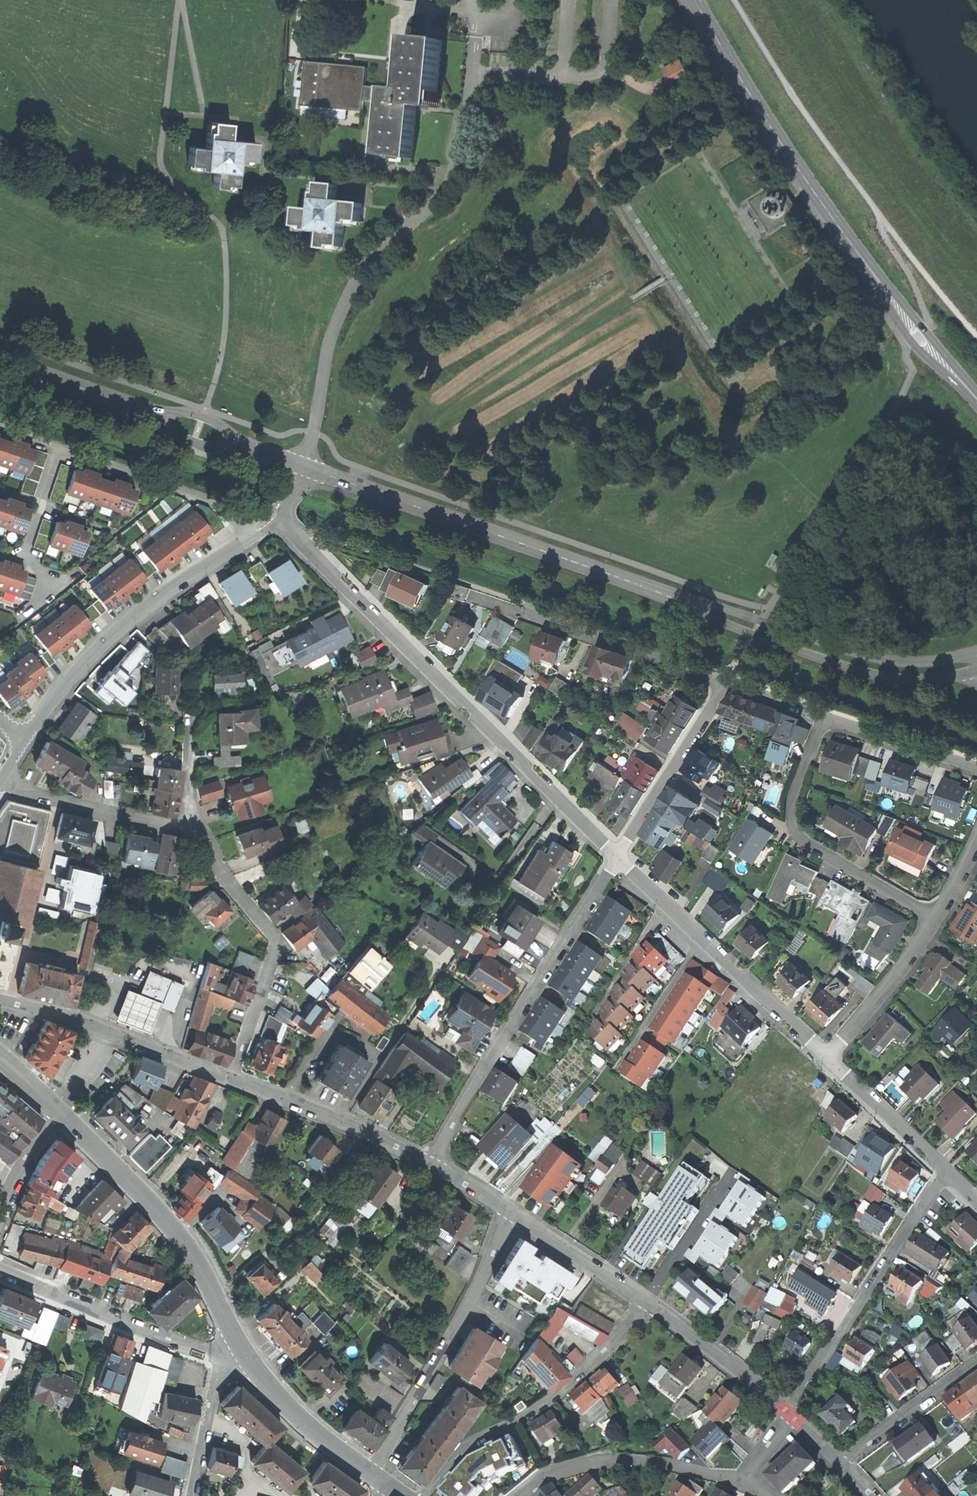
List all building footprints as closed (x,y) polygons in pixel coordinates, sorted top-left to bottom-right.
[(368,68),(307,62),(303,106),(363,112),(364,101),(386,103),(381,155),(380,155),(380,156),(415,159),(415,158),(414,158),(419,106),(438,108),(445,40),(411,37),(406,90),(397,89),(388,88),(366,86),(368,68)] [(677,63),(664,70),(675,88),(688,81),(677,63)] [(197,169),(213,171),(212,187),(223,188),(224,185),(234,186),(236,162),(242,163),(242,160),(253,161),(255,142),(228,140),(230,124),(210,122),(209,132),(206,131),(205,148),(189,147),(187,165),(197,166),(197,169)] [(305,231),(322,233),(321,249),(332,250),(332,247),(343,248),(345,224),(350,224),(351,221),(362,222),(363,204),(337,201),(338,185),(319,183),(318,193),(315,193),(313,209),(298,208),(296,227),(306,228),(305,231)] [(11,439),(10,442),(2,440),(0,445),(0,464),(10,468),(19,441),(11,439)] [(25,448),(26,444),(19,441),(10,468),(25,473),(26,470),(29,463),(31,456),(33,451),(25,448)] [(34,449),(33,451),(31,456),(44,460),(46,453),(34,449)] [(44,460),(31,456),(29,463),(41,467),(44,460)] [(41,467),(29,463),(26,470),(39,474),(41,467)] [(61,464),(59,471),(70,475),(72,469),(73,468),(61,464)] [(89,471),(81,468),(80,472),(72,469),(70,475),(68,482),(66,489),(65,492),(80,497),(89,471)] [(39,474),(26,470),(25,473),(24,477),(37,481),(39,474)] [(68,482),(70,475),(59,471),(56,478),(68,482)] [(96,477),(97,474),(89,471),(80,497),(96,503),(103,480),(96,477)] [(37,481),(24,477),(22,484),(35,488),(37,481)] [(66,489),(68,482),(56,478),(54,485),(66,489)] [(120,482),(113,479),(112,482),(103,480),(96,503),(111,508),(120,482)] [(127,488),(128,485),(120,482),(111,508),(127,514),(128,510),(133,497),(135,491),(127,488)] [(35,488),(22,484),(19,491),(32,496),(35,488)] [(65,492),(66,489),(54,485),(51,492),(63,496),(65,492)] [(140,500),(138,503),(145,506),(150,493),(143,490),(140,500)] [(61,503),(63,496),(51,492),(49,499),(61,503)] [(133,497),(128,510),(135,513),(138,503),(140,500),(133,497)] [(6,498),(5,501),(0,500),(0,525),(4,527),(13,500),(6,498)] [(20,506),(21,503),(13,500),(4,527),(19,532),(27,509),(20,506)] [(204,501),(198,506),(205,514),(211,509),(204,501)] [(192,510),(199,518),(205,514),(198,506),(192,510)] [(205,514),(199,518),(203,524),(209,519),(215,515),(211,509),(205,514)] [(180,521),(197,543),(203,538),(201,535),(208,530),(203,524),(199,518),(192,510),(180,521)] [(224,526),(215,515),(209,519),(218,530),(224,526)] [(52,530),(54,523),(41,518),(39,525),(52,530)] [(218,530),(209,519),(203,524),(208,530),(212,535),(218,530)] [(72,522),(64,520),(63,524),(55,521),(54,523),(52,530),(50,537),(47,544),(63,549),(72,522)] [(191,548),(197,543),(180,521),(167,530),(182,550),(188,545),(191,548)] [(78,529),(79,525),(72,522),(63,549),(79,555),(87,532),(78,529)] [(52,530),(39,525),(37,532),(50,537),(52,530)] [(171,563),(178,558),(175,555),(182,550),(167,530),(154,540),(171,563)] [(50,537),(37,532),(34,539),(47,544),(50,537)] [(47,544),(34,539),(32,546),(45,551),(47,544)] [(171,563),(154,540),(141,551),(147,559),(156,569),(156,570),(163,565),(165,568),(171,563)] [(132,591),(138,586),(136,583),(143,578),(135,568),(128,558),(115,568),(130,588),(132,591)] [(263,561),(250,568),(258,582),(271,574),(284,596),(305,583),(291,558),(269,571),(263,561)] [(2,559),(0,563),(0,588),(9,562),(2,559)] [(156,569),(147,559),(141,563),(150,574),(156,569)] [(16,564),(9,562),(0,588),(0,589),(16,594),(18,588),(20,581),(22,574),(23,571),(15,568),(16,564)] [(144,579),(150,574),(141,563),(135,568),(143,578),(144,579)] [(125,596),(123,593),(130,588),(115,568),(102,578),(119,601),(125,596)] [(242,568),(220,582),(235,606),(257,592),(242,568)] [(380,570),(372,583),(387,590),(393,576),(380,570)] [(402,572),(391,596),(399,600),(400,597),(416,604),(421,594),(425,596),(430,585),(402,572)] [(35,579),(22,574),(20,581),(33,586),(35,579)] [(119,601),(102,578),(89,588),(96,599),(104,608),(110,603),(113,606),(119,601)] [(18,588),(31,593),(33,586),(20,581),(18,588)] [(208,599),(209,600),(214,597),(216,594),(207,582),(194,590),(202,602),(208,599)] [(470,589),(456,584),(451,597),(465,602),(470,589)] [(18,588),(16,594),(15,595),(28,600),(31,593),(18,588)] [(105,610),(104,608),(96,599),(91,603),(99,614),(105,610)] [(182,616),(195,634),(204,628),(205,629),(213,624),(220,634),(228,628),(209,600),(208,599),(202,602),(183,616),(182,616)] [(99,614),(91,603),(85,608),(93,619),(99,614)] [(87,623),(79,612),(73,604),(59,614),(74,633),(77,636),(83,632),(80,629),(87,623)] [(93,619),(85,608),(79,612),(87,623),(93,619)] [(179,643),(179,644),(183,642),(186,646),(198,638),(195,634),(182,616),(183,616),(181,613),(157,629),(175,646),(179,643)] [(74,633),(59,614),(46,624),(63,647),(70,642),(67,638),(74,633)] [(455,654),(459,648),(462,650),(465,645),(468,647),(473,639),(470,637),(475,628),(455,616),(441,638),(445,640),(441,646),(455,654)] [(496,616),(488,628),(488,629),(508,640),(516,627),(496,616)] [(287,640),(297,661),(332,642),(334,646),(350,638),(340,618),(325,626),(323,621),(287,640)] [(63,647),(46,624),(33,634),(45,650),(48,654),(55,648),(58,651),(63,647)] [(181,647),(179,644),(179,643),(175,646),(157,629),(154,626),(145,636),(168,657),(181,647)] [(486,627),(481,635),(503,648),(508,640),(488,629),(488,628),(486,627)] [(567,641),(544,633),(535,658),(542,660),(545,661),(546,658),(557,661),(560,662),(567,641)] [(259,653),(270,674),(297,661),(287,640),(286,639),(259,653)] [(145,668),(152,654),(137,641),(128,652),(127,652),(110,672),(108,671),(98,683),(99,685),(93,691),(106,702),(112,696),(121,704),(132,691),(120,680),(137,660),(145,668)] [(356,652),(360,660),(371,653),(368,646),(356,652)] [(256,647),(248,651),(267,686),(275,682),(270,674),(259,653),(256,647)] [(634,659),(599,648),(592,670),(607,676),(608,672),(627,679),(634,659)] [(53,661),(48,654),(45,650),(39,654),(48,665),(53,661)] [(43,672),(42,670),(33,659),(28,652),(15,662),(17,665),(32,684),(38,680),(36,677),(43,672)] [(360,660),(357,661),(361,669),(375,661),(371,653),(360,660)] [(48,665),(39,654),(33,659),(42,670),(48,665)] [(503,684),(505,686),(512,674),(515,676),(518,671),(498,658),(488,674),(495,678),(503,684)] [(545,661),(542,660),(541,664),(554,668),(557,661),(546,658),(545,661)] [(25,689),(32,684),(17,665),(4,674),(6,677),(21,697),(27,693),(25,689)] [(175,667),(155,667),(155,692),(175,692),(175,667)] [(383,672),(339,690),(343,700),(348,698),(352,709),(378,699),(383,711),(396,706),(391,694),(383,672)] [(241,673),(211,674),(212,687),(228,686),(228,696),(234,695),(234,686),(241,686),(241,673)] [(6,677),(0,682),(0,697),(8,707),(14,702),(17,705),(23,700),(21,697),(6,677)] [(571,685),(558,677),(550,690),(563,698),(571,685)] [(484,696),(503,708),(502,711),(511,717),(524,698),(505,686),(503,684),(495,678),(484,696)] [(391,694),(396,706),(411,700),(410,699),(406,688),(391,694)] [(410,699),(411,700),(417,716),(434,710),(428,692),(410,699)] [(734,694),(721,713),(755,726),(763,706),(734,694)] [(645,702),(667,716),(670,710),(649,696),(645,702)] [(668,717),(687,729),(699,710),(679,697),(670,710),(667,716),(668,717)] [(667,716),(645,702),(640,708),(664,723),(668,717),(667,716)] [(75,703),(58,728),(76,741),(94,716),(75,703)] [(763,706),(755,726),(774,733),(782,713),(763,706)] [(253,724),(251,709),(217,712),(219,756),(226,756),(225,742),(239,741),(238,726),(253,724)] [(782,713),(774,733),(778,734),(771,753),(788,759),(797,736),(794,735),(800,720),(782,713)] [(664,723),(652,742),(671,754),(687,729),(668,717),(664,723)] [(398,748),(395,749),(399,762),(432,752),(444,748),(439,734),(435,720),(395,732),(399,744),(397,744),(398,748)] [(550,728),(563,733),(566,726),(553,720),(550,728)] [(627,721),(621,731),(628,735),(638,742),(642,735),(629,727),(631,724),(627,721)] [(535,726),(525,742),(533,747),(543,731),(535,726)] [(447,732),(439,734),(444,748),(432,752),(435,760),(453,753),(447,732)] [(552,734),(539,754),(566,771),(585,741),(577,736),(572,743),(560,735),(558,738),(552,734)] [(640,744),(638,742),(628,735),(624,742),(636,750),(640,744)] [(46,742),(34,763),(43,768),(43,769),(58,777),(70,755),(46,742)] [(832,742),(823,770),(835,774),(836,771),(853,776),(854,773),(860,756),(861,754),(849,751),(850,748),(832,742)] [(714,772),(717,774),(723,765),(698,749),(684,770),(703,782),(709,773),(712,774),(714,772)] [(82,793),(90,779),(83,772),(76,767),(80,761),(70,755),(58,777),(56,780),(66,786),(68,784),(82,793)] [(226,756),(219,756),(213,756),(213,766),(238,765),(237,755),(226,756)] [(620,761),(611,755),(604,765),(613,771),(618,764),(620,761)] [(860,756),(854,773),(868,778),(874,761),(860,756)] [(108,757),(106,769),(139,775),(141,762),(108,757)] [(626,779),(631,782),(647,792),(660,772),(639,758),(626,779)] [(434,767),(417,779),(429,797),(443,787),(445,790),(459,781),(469,774),(468,773),(459,759),(438,773),(434,767)] [(874,761),(868,778),(877,781),(883,764),(874,761)] [(498,762),(483,774),(489,780),(491,778),(501,788),(513,776),(498,762)] [(911,789),(917,770),(902,764),(901,765),(893,762),(886,783),(895,787),(896,784),(911,789)] [(592,770),(596,773),(601,766),(596,763),(592,770)] [(625,778),(623,777),(613,771),(604,765),(602,764),(601,766),(596,773),(610,782),(607,786),(613,790),(616,786),(619,788),(625,778)] [(618,764),(613,771),(623,777),(628,771),(618,764)] [(158,768),(155,767),(154,774),(157,775),(154,787),(177,792),(180,770),(158,766),(158,768)] [(469,774),(459,781),(464,789),(480,777),(474,768),(468,773),(469,774)] [(265,782),(261,783),(259,776),(227,787),(228,790),(226,791),(225,792),(225,794),(224,798),(225,801),(228,803),(232,802),(234,808),(235,808),(237,816),(260,809),(257,801),(266,799),(264,793),(266,792),(267,790),(266,788),(268,786),(267,783),(265,782)] [(491,778),(489,780),(458,810),(473,825),(482,816),(499,833),(496,836),(498,838),(515,820),(496,801),(505,792),(501,788),(491,778)] [(111,779),(102,779),(102,797),(112,797),(111,779)] [(949,813),(948,816),(959,819),(969,791),(959,788),(960,784),(946,779),(935,808),(949,813)] [(215,780),(197,786),(201,801),(219,795),(215,780)] [(631,782),(615,807),(631,817),(647,792),(631,782)] [(715,791),(723,796),(727,790),(718,785),(715,791)] [(172,815),(177,792),(154,787),(150,811),(172,815)] [(709,787),(704,795),(718,804),(723,796),(715,791),(709,787)] [(690,800),(672,789),(659,810),(677,821),(681,816),(683,817),(687,811),(685,809),(690,800)] [(715,802),(704,796),(700,802),(711,808),(715,802)] [(4,800),(0,806),(0,858),(5,859),(5,861),(0,859),(0,938),(4,939),(6,932),(19,935),(36,869),(21,865),(21,863),(35,867),(49,811),(4,800)] [(753,803),(748,810),(760,817),(764,810),(753,803)] [(860,853),(865,844),(867,846),(877,829),(838,806),(828,823),(847,834),(842,843),(860,853)] [(680,823),(677,821),(659,810),(643,836),(664,849),(680,823)] [(92,821),(60,813),(55,835),(71,839),(86,843),(87,839),(92,821)] [(271,817),(274,825),(275,826),(280,824),(277,815),(271,817)] [(897,820),(888,816),(878,832),(887,837),(897,820)] [(271,817),(264,819),(267,827),(274,825),(271,817)] [(706,830),(687,818),(683,825),(690,830),(702,837),(706,830)] [(751,820),(733,847),(741,852),(740,855),(754,864),(774,834),(751,820)] [(421,823),(409,833),(424,843),(426,840),(430,843),(437,834),(421,823)] [(690,830),(683,825),(680,829),(687,834),(690,830)] [(278,843),(273,828),(264,831),(265,834),(260,835),(257,827),(234,835),(241,856),(278,843)] [(900,828),(888,852),(908,861),(910,857),(927,865),(936,846),(900,828)] [(180,834),(162,830),(155,870),(173,873),(180,834)] [(690,830),(687,834),(684,839),(703,852),(709,843),(710,843),(702,837),(690,830)] [(122,857),(137,859),(136,865),(149,867),(154,840),(147,839),(147,836),(126,832),(122,857)] [(86,843),(71,839),(69,848),(92,854),(95,841),(87,839),(86,843)] [(116,842),(104,840),(106,855),(113,857),(116,842)] [(417,854),(410,864),(433,880),(444,866),(454,873),(460,864),(430,843),(426,840),(424,843),(416,854),(417,854)] [(543,853),(537,850),(513,887),(538,903),(564,863),(570,853),(551,841),(543,853)] [(709,843),(703,852),(701,856),(713,864),(722,852),(709,843)] [(571,850),(570,853),(564,863),(570,867),(578,854),(571,850)] [(663,854),(653,870),(669,883),(683,862),(669,853),(667,857),(663,854)] [(812,887),(817,876),(819,871),(800,863),(802,860),(789,854),(769,897),(781,903),(793,878),(812,887)] [(64,881),(64,880),(59,898),(90,905),(98,871),(67,864),(67,865),(68,865),(64,881)] [(718,872),(710,884),(722,893),(731,881),(718,872)] [(817,895),(824,879),(817,876),(812,887),(810,891),(817,895)] [(822,902),(832,884),(824,879),(817,895),(812,906),(818,911),(823,903),(822,902)] [(190,880),(188,880),(188,882),(187,888),(186,889),(204,888),(203,880),(201,880),(190,880)] [(863,917),(871,902),(871,901),(860,895),(862,892),(856,889),(854,892),(834,881),(832,884),(822,902),(823,903),(841,913),(830,933),(848,943),(863,917)] [(257,904),(271,921),(287,908),(295,902),(294,901),(281,885),(257,904)] [(197,913),(199,911),(212,926),(230,911),(216,895),(215,896),(208,889),(190,905),(197,913)] [(619,889),(611,900),(617,904),(625,893),(619,889)] [(630,896),(625,893),(617,904),(623,908),(630,896)] [(295,902),(287,908),(293,916),(310,905),(302,895),(294,901),(295,902)] [(636,900),(630,896),(623,908),(629,912),(636,900)] [(722,896),(705,913),(713,920),(714,919),(726,930),(741,915),(722,896)] [(604,911),(626,925),(633,914),(629,912),(623,908),(617,904),(611,900),(604,911)] [(642,904),(636,900),(629,912),(633,914),(635,915),(642,904)] [(871,917),(877,906),(871,902),(863,917),(870,921),(871,918),(871,917)] [(955,931),(976,943),(976,941),(976,905),(973,903),(955,931)] [(41,904),(38,910),(54,917),(57,912),(41,904)] [(642,904),(635,915),(640,919),(648,908),(642,904)] [(514,905),(497,933),(520,948),(538,919),(514,905)] [(871,917),(871,918),(885,926),(876,942),(873,940),(867,951),(884,960),(890,951),(891,952),(908,922),(878,905),(877,906),(871,917)] [(314,906),(280,933),(293,949),(310,936),(313,939),(329,926),(314,906)] [(604,911),(596,922),(619,936),(626,925),(604,911)] [(442,942),(449,932),(421,913),(408,932),(436,951),(442,942)] [(98,923),(89,921),(79,966),(87,968),(98,923)] [(595,937),(607,945),(611,948),(619,936),(596,922),(589,933),(595,937)] [(449,932),(442,942),(457,952),(469,935),(455,925),(449,932)] [(329,926),(313,939),(325,954),(342,941),(339,938),(343,936),(339,931),(336,934),(329,926)] [(754,927),(737,944),(745,952),(746,950),(755,958),(770,942),(754,927)] [(801,931),(787,948),(795,954),(806,941),(803,939),(806,934),(801,931)] [(659,934),(649,944),(654,949),(664,939),(659,934)] [(481,955),(488,959),(497,945),(483,936),(471,954),(479,959),(481,955)] [(372,937),(367,945),(378,957),(385,949),(372,937)] [(591,942),(603,950),(607,945),(595,937),(591,942)] [(669,944),(664,939),(654,949),(660,954),(669,944)] [(591,942),(587,948),(599,956),(603,950),(591,942)] [(574,955),(596,970),(604,959),(599,956),(587,948),(581,944),(574,955)] [(634,960),(638,963),(653,978),(668,962),(665,959),(660,954),(654,949),(649,944),(634,960)] [(675,949),(669,944),(660,954),(665,959),(675,949)] [(367,945),(345,970),(358,981),(351,988),(360,995),(386,965),(378,957),(367,945)] [(675,949),(665,959),(668,962),(670,964),(680,954),(675,949)] [(235,956),(249,962),(252,955),(238,950),(235,956)] [(939,955),(936,953),(929,962),(933,964),(917,986),(929,995),(942,978),(957,990),(967,976),(951,964),(953,962),(940,953),(939,955)] [(685,959),(680,954),(670,964),(675,970),(685,959)] [(958,954),(954,959),(966,967),(970,961),(958,954)] [(507,984),(506,980),(510,973),(496,964),(496,963),(490,960),(488,959),(481,955),(479,959),(467,977),(496,995),(501,988),(505,987),(507,984)] [(574,955),(567,966),(589,981),(596,970),(574,955)] [(233,963),(246,968),(249,962),(235,956),(233,963)] [(24,961),(16,992),(69,1005),(77,974),(58,969),(58,966),(44,963),(43,965),(24,961)] [(206,961),(199,986),(210,990),(217,965),(206,961)] [(689,976),(696,981),(704,969),(692,961),(684,973),(689,976)] [(781,967),(770,978),(778,985),(780,982),(796,998),(812,981),(795,966),(790,962),(783,969),(781,967)] [(841,967),(856,978),(860,974),(845,962),(841,967)] [(230,970),(232,971),(243,975),(246,968),(233,963),(230,970)] [(627,981),(642,996),(657,981),(653,978),(638,963),(623,978),(627,981)] [(567,966),(560,977),(582,992),(589,981),(567,966)] [(704,969),(696,981),(711,991),(719,978),(704,969)] [(160,1000),(169,978),(147,970),(138,992),(160,1000)] [(345,970),(339,978),(351,988),(358,981),(345,970)] [(222,995),(231,998),(244,1003),(253,979),(243,975),(232,971),(222,995)] [(860,988),(858,991),(867,998),(876,986),(860,974),(856,978),(853,983),(860,988)] [(696,981),(689,976),(652,1031),(656,1033),(668,1041),(675,1046),(711,991),(696,981)] [(318,989),(323,983),(314,977),(304,990),(314,998),(320,990),(318,989)] [(558,993),(570,1001),(574,1003),(582,992),(560,977),(552,989),(558,993)] [(838,977),(809,1009),(827,1026),(844,1008),(836,1001),(848,987),(838,977)] [(160,1000),(159,1004),(158,1005),(170,1010),(181,983),(169,978),(160,1000)] [(328,992),(325,996),(338,1005),(337,1006),(346,1013),(360,995),(351,988),(339,978),(328,992)] [(719,978),(711,991),(723,998),(731,985),(719,978)] [(612,996),(615,1000),(631,1015),(645,1000),(642,996),(627,981),(612,996)] [(191,1011),(206,1015),(210,1001),(213,991),(210,990),(199,986),(191,1011)] [(118,1005),(114,1016),(148,1029),(152,1019),(158,1005),(159,1004),(137,996),(138,992),(125,987),(118,1005)] [(325,996),(328,992),(322,987),(320,990),(314,998),(312,1001),(330,1015),(337,1006),(338,1005),(325,996)] [(222,995),(213,991),(210,1001),(228,1008),(231,998),(222,995)] [(159,1004),(160,1000),(138,992),(137,996),(159,1004)] [(475,1036),(481,1027),(483,1028),(485,1027),(487,1024),(487,1021),(485,1019),(491,1011),(463,993),(455,1005),(450,1003),(440,1019),(450,1026),(452,1022),(463,1029),(475,1036)] [(555,998),(567,1006),(570,1001),(558,993),(555,998)] [(360,995),(346,1013),(372,1033),(386,1015),(360,995)] [(551,1004),(563,1012),(567,1006),(555,998),(551,1004)] [(538,1011),(560,1026),(567,1015),(563,1012),(551,1004),(545,1000),(538,1011)] [(604,1018),(620,1033),(634,1018),(631,1015),(615,1000),(601,1015),(604,1018)] [(330,1015),(312,1001),(296,1024),(314,1037),(330,1015)] [(275,1010),(287,1018),(291,1012),(279,1004),(275,1010)] [(761,1030),(748,1018),(750,1015),(742,1007),(722,1028),(744,1048),(761,1030)] [(957,1009),(939,1027),(954,1042),(973,1024),(957,1009)] [(275,1010),(272,1017),(280,1022),(284,1024),(287,1018),(275,1010)] [(191,1011),(187,1024),(201,1028),(206,1015),(191,1011)] [(530,1022),(553,1037),(560,1026),(538,1011),(530,1022)] [(273,1040),(280,1022),(272,1017),(267,1014),(259,1035),(265,1037),(273,1040)] [(889,1014),(864,1044),(879,1057),(897,1036),(904,1043),(912,1034),(889,1014)] [(604,1018),(589,1034),(608,1052),(623,1036),(620,1033),(604,1018)] [(72,1031),(45,1020),(22,1057),(46,1076),(72,1031)] [(545,1048),(553,1037),(530,1022),(523,1033),(545,1048)] [(479,1038),(475,1036),(463,1029),(455,1042),(470,1051),(479,1038)] [(196,1030),(188,1051),(222,1063),(229,1042),(221,1039),(222,1038),(204,1031),(204,1033),(196,1030)] [(390,1049),(407,1061),(432,1080),(427,1087),(426,1086),(421,1094),(430,1100),(438,1088),(436,1087),(455,1061),(439,1050),(435,1055),(404,1031),(390,1049)] [(668,1041),(656,1033),(648,1045),(660,1053),(668,1041)] [(387,1039),(381,1035),(374,1046),(380,1050),(387,1039)] [(263,1039),(261,1044),(257,1042),(248,1064),(269,1072),(274,1060),(279,1063),(284,1052),(273,1048),(275,1044),(273,1040),(265,1037),(263,1039)] [(337,1043),(316,1079),(344,1096),(365,1060),(337,1043)] [(645,1043),(630,1065),(628,1064),(621,1075),(643,1090),(650,1079),(652,1080),(667,1058),(660,1053),(648,1045),(645,1043)] [(377,1068),(386,1074),(394,1079),(407,1061),(390,1049),(377,1068)] [(524,1049),(511,1070),(524,1077),(536,1056),(524,1049)] [(138,1056),(130,1077),(152,1086),(161,1065),(138,1056)] [(901,1090),(917,1105),(922,1100),(925,1102),(940,1086),(920,1067),(913,1074),(915,1076),(901,1090)] [(376,1081),(380,1084),(386,1074),(377,1068),(372,1077),(377,1080),(376,1081)] [(519,1085),(499,1072),(494,1080),(492,1079),(489,1085),(492,1086),(487,1095),(505,1106),(519,1085)] [(191,1127),(214,1084),(193,1076),(185,1089),(183,1088),(181,1091),(184,1092),(179,1100),(174,1110),(170,1117),(191,1127)] [(375,1080),(358,1105),(377,1118),(384,1108),(387,1110),(391,1105),(387,1102),(393,1093),(380,1084),(376,1081),(375,1080)] [(124,1112),(140,1095),(122,1082),(109,1096),(91,1114),(123,1145),(140,1128),(124,1112)] [(0,1114),(14,1096),(0,1084),(0,1114)] [(804,1096),(820,1110),(822,1105),(827,1095),(815,1084),(809,1090),(804,1096)] [(593,1086),(580,1101),(587,1107),(600,1093),(593,1086)] [(148,1101),(162,1111),(163,1108),(170,1096),(171,1093),(156,1087),(152,1096),(151,1096),(148,1101)] [(827,1095),(822,1105),(831,1112),(840,1102),(828,1092),(827,1095)] [(937,1125),(951,1139),(961,1128),(963,1130),(976,1115),(954,1092),(944,1103),(951,1110),(937,1125)] [(0,1114),(0,1115),(0,1132),(18,1145),(38,1120),(37,1116),(14,1096),(0,1114)] [(179,1100),(170,1096),(163,1108),(168,1111),(169,1108),(174,1110),(179,1100)] [(857,1117),(840,1102),(831,1112),(824,1121),(830,1126),(832,1123),(843,1133),(857,1117)] [(265,1109),(250,1136),(251,1136),(269,1146),(284,1119),(265,1109)] [(212,1111),(204,1124),(211,1129),(221,1113),(215,1110),(213,1112),(212,1111)] [(543,1126),(550,1133),(554,1127),(547,1121),(543,1126)] [(491,1157),(494,1154),(505,1165),(520,1149),(522,1152),(533,1139),(528,1135),(521,1128),(520,1129),(512,1122),(507,1127),(505,1125),(483,1149),(491,1157)] [(528,1135),(533,1139),(539,1144),(550,1133),(543,1126),(539,1123),(528,1135)] [(861,1153),(857,1160),(880,1176),(900,1146),(872,1126),(856,1149),(861,1153)] [(250,1136),(240,1129),(231,1142),(242,1149),(251,1136),(250,1136)] [(0,1132),(0,1156),(7,1161),(18,1145),(0,1132)] [(152,1132),(130,1154),(147,1171),(173,1145),(161,1133),(157,1137),(152,1132)] [(318,1134),(305,1150),(323,1164),(335,1148),(318,1134)] [(964,1136),(952,1147),(958,1153),(969,1141),(964,1136)] [(842,1141),(837,1137),(830,1146),(835,1150),(842,1141)] [(49,1195),(61,1171),(74,1155),(55,1139),(40,1159),(26,1183),(49,1195)] [(844,1139),(842,1141),(835,1150),(842,1155),(850,1143),(844,1139)] [(242,1149),(231,1142),(220,1160),(245,1175),(257,1158),(242,1149)] [(856,1147),(850,1143),(842,1155),(848,1159),(856,1147)] [(967,1154),(976,1163),(976,1143),(967,1154)] [(613,1147),(605,1159),(615,1166),(616,1167),(624,1155),(613,1147)] [(541,1170),(542,1171),(538,1176),(537,1175),(526,1190),(533,1195),(532,1196),(543,1205),(544,1203),(552,1209),(565,1191),(566,1191),(573,1183),(572,1182),(581,1169),(571,1161),(572,1160),(564,1154),(563,1155),(556,1150),(541,1170)] [(341,1152),(332,1163),(338,1167),(346,1157),(341,1152)] [(901,1164),(914,1173),(919,1166),(906,1157),(901,1164)] [(375,1158),(351,1189),(358,1194),(374,1206),(397,1174),(375,1158)] [(605,1159),(604,1158),(597,1167),(608,1175),(615,1166),(605,1159)] [(643,1160),(635,1170),(646,1179),(654,1168),(643,1160)] [(900,1163),(886,1185),(899,1194),(901,1190),(908,1194),(920,1176),(914,1173),(901,1164),(900,1163)] [(647,1225),(626,1258),(642,1268),(650,1257),(654,1260),(664,1245),(673,1251),(699,1211),(690,1205),(700,1190),(696,1187),(704,1176),(687,1165),(666,1198),(648,1226),(647,1225)] [(208,1183),(207,1185),(211,1188),(220,1175),(207,1166),(200,1177),(208,1183)] [(238,1211),(241,1213),(254,1194),(257,1189),(228,1169),(218,1182),(240,1197),(236,1203),(241,1207),(238,1211)] [(171,1208),(185,1219),(197,1205),(193,1202),(207,1185),(208,1183),(200,1177),(193,1172),(190,1176),(187,1174),(183,1179),(186,1181),(178,1190),(182,1193),(171,1208)] [(100,1179),(73,1208),(101,1223),(123,1201),(100,1179)] [(619,1186),(618,1186),(604,1207),(623,1220),(638,1199),(626,1191),(629,1187),(622,1182),(619,1186)] [(49,1195),(26,1183),(16,1208),(37,1217),(46,1198),(48,1199),(48,1202),(52,1197),(49,1195)] [(731,1198),(756,1213),(765,1198),(741,1183),(731,1198)] [(874,1207),(876,1208),(885,1194),(872,1184),(861,1200),(865,1202),(874,1208),(874,1207)] [(335,1209),(344,1216),(353,1205),(351,1203),(358,1194),(351,1189),(335,1209)] [(254,1194),(241,1213),(257,1225),(271,1206),(254,1194)] [(351,1203),(353,1205),(360,1210),(367,1216),(374,1206),(358,1194),(351,1203)] [(52,1197),(48,1202),(58,1208),(62,1202),(52,1197)] [(731,1198),(722,1212),(746,1228),(756,1213),(731,1198)] [(881,1236),(892,1218),(876,1208),(874,1207),(874,1208),(865,1202),(856,1217),(864,1222),(861,1228),(870,1234),(873,1230),(881,1236)] [(450,1203),(436,1225),(456,1237),(470,1215),(450,1203)] [(270,1214),(280,1223),(289,1212),(279,1204),(270,1214)] [(197,1222),(223,1249),(240,1233),(227,1218),(228,1217),(223,1211),(222,1213),(215,1205),(197,1222)] [(360,1210),(353,1205),(344,1216),(325,1240),(332,1246),(360,1210)] [(943,1209),(939,1215),(943,1218),(947,1212),(943,1209)] [(127,1250),(150,1226),(134,1211),(111,1234),(111,1235),(108,1238),(108,1239),(115,1246),(117,1249),(114,1254),(123,1257),(127,1250)] [(948,1233),(957,1242),(960,1240),(971,1251),(976,1245),(976,1225),(966,1214),(955,1227),(948,1233)] [(289,1216),(278,1226),(284,1231),(294,1221),(289,1216)] [(939,1232),(945,1237),(948,1233),(955,1227),(949,1221),(939,1232)] [(43,1223),(42,1230),(54,1233),(56,1227),(43,1223)] [(714,1223),(705,1238),(729,1254),(739,1239),(714,1223)] [(931,1229),(926,1234),(937,1244),(942,1239),(931,1229)] [(405,1230),(401,1235),(413,1243),(416,1238),(405,1230)] [(20,1250),(24,1235),(9,1232),(6,1247),(20,1250)] [(18,1255),(58,1265),(67,1239),(51,1236),(50,1239),(24,1232),(24,1235),(20,1250),(18,1255)] [(950,1255),(918,1234),(906,1254),(935,1272),(938,1274),(938,1273),(950,1255)] [(68,1238),(67,1239),(58,1265),(58,1266),(81,1274),(89,1253),(77,1249),(80,1242),(68,1238)] [(705,1238),(695,1252),(719,1269),(729,1254),(705,1238)] [(115,1246),(108,1239),(100,1255),(110,1259),(115,1246)] [(524,1242),(498,1283),(510,1291),(513,1287),(540,1303),(546,1293),(558,1300),(575,1273),(524,1242)] [(471,1254),(458,1244),(443,1265),(456,1274),(471,1254)] [(108,1261),(89,1253),(81,1274),(100,1281),(108,1261)] [(123,1257),(114,1254),(107,1274),(154,1290),(162,1266),(149,1262),(148,1266),(123,1257)] [(842,1255),(830,1274),(843,1282),(844,1279),(851,1283),(861,1267),(842,1255)] [(318,1262),(312,1256),(308,1260),(313,1266),(318,1262)] [(804,1257),(800,1263),(812,1271),(816,1265),(804,1257)] [(300,1266),(297,1269),(302,1274),(305,1271),(314,1281),(321,1274),(313,1266),(308,1260),(308,1259),(300,1266)] [(248,1280),(250,1280),(261,1293),(277,1279),(260,1261),(250,1270),(249,1270),(245,1273),(245,1276),(248,1280)] [(293,1273),(297,1269),(300,1266),(296,1261),(288,1268),(293,1273)] [(729,1266),(720,1277),(731,1286),(740,1275),(729,1266)] [(923,1283),(902,1269),(890,1287),(902,1295),(898,1300),(908,1306),(923,1283)] [(694,1271),(677,1290),(712,1320),(728,1300),(721,1293),(719,1296),(699,1279),(701,1277),(694,1271)] [(938,1274),(935,1272),(931,1278),(944,1286),(948,1280),(938,1273),(938,1274)] [(179,1277),(145,1309),(161,1326),(195,1295),(179,1277)] [(945,1287),(944,1286),(931,1278),(930,1278),(925,1286),(937,1293),(945,1287)] [(143,1289),(124,1283),(120,1295),(139,1301),(143,1289)] [(810,1283),(804,1292),(814,1299),(808,1308),(820,1316),(821,1314),(828,1318),(839,1301),(821,1289),(820,1290),(810,1283)] [(23,1325),(25,1320),(33,1300),(0,1287),(0,1288),(0,1316),(23,1325)] [(789,1296),(772,1288),(766,1302),(779,1308),(782,1309),(786,1302),(789,1296)] [(962,1298),(956,1305),(965,1313),(971,1306),(962,1298)] [(261,1330),(268,1338),(288,1321),(284,1315),(286,1313),(281,1308),(279,1310),(273,1302),(255,1317),(264,1328),(261,1330)] [(779,1308),(766,1302),(763,1308),(776,1314),(779,1308)] [(786,1302),(782,1309),(794,1315),(797,1307),(786,1302)] [(590,1324),(607,1334),(613,1323),(580,1303),(573,1314),(590,1324)] [(536,1331),(546,1340),(561,1321),(584,1335),(590,1324),(573,1314),(556,1305),(551,1312),(543,1322),(536,1331)] [(42,1306),(35,1323),(49,1329),(51,1326),(56,1312),(42,1306)] [(321,1310),(309,1322),(321,1334),(333,1322),(321,1310)] [(770,1315),(761,1310),(756,1319),(765,1324),(770,1315)] [(268,1338),(274,1346),(277,1344),(287,1355),(305,1340),(298,1332),(309,1322),(300,1311),(288,1321),(268,1338)] [(56,1312),(51,1326),(64,1331),(69,1317),(56,1312)] [(780,1319),(770,1315),(765,1324),(763,1329),(772,1334),(780,1319)] [(964,1346),(968,1351),(976,1345),(976,1326),(972,1319),(963,1325),(958,1318),(949,1325),(955,1332),(954,1332),(955,1334),(964,1346)] [(25,1320),(23,1325),(19,1335),(29,1339),(35,1323),(25,1320)] [(49,1329),(35,1323),(29,1339),(44,1344),(49,1329)] [(103,1330),(83,1323),(78,1336),(98,1344),(103,1330)] [(590,1324),(584,1335),(599,1343),(607,1334),(590,1324)] [(457,1372),(457,1373),(468,1380),(469,1379),(474,1382),(482,1369),(484,1371),(493,1357),(491,1356),(498,1344),(493,1340),(493,1339),(483,1333),(482,1333),(472,1327),(447,1366),(457,1372)] [(109,1343),(106,1343),(105,1347),(107,1347),(106,1350),(115,1353),(112,1363),(123,1367),(132,1340),(112,1333),(109,1343)] [(795,1334),(786,1347),(796,1354),(797,1353),(803,1357),(812,1345),(795,1334)] [(964,1346),(955,1334),(945,1342),(954,1354),(964,1346)] [(557,1364),(533,1339),(521,1358),(528,1366),(549,1389),(566,1373),(565,1373),(572,1366),(564,1358),(563,1358),(557,1364)] [(846,1358),(841,1365),(853,1373),(858,1365),(863,1369),(875,1352),(857,1339),(845,1357),(846,1358)] [(927,1355),(938,1347),(933,1340),(922,1348),(927,1355)] [(369,1358),(379,1366),(377,1368),(379,1370),(392,1380),(393,1381),(409,1362),(383,1341),(369,1358)] [(564,1358),(572,1366),(583,1355),(575,1347),(564,1358)] [(927,1355),(921,1359),(934,1376),(951,1364),(938,1347),(927,1355)] [(312,1349),(296,1365),(304,1373),(306,1371),(318,1384),(316,1386),(324,1394),(340,1377),(326,1363),(329,1360),(324,1355),(321,1358),(312,1349)] [(163,1370),(159,1382),(173,1386),(182,1359),(168,1355),(163,1370)] [(671,1371),(660,1385),(679,1400),(702,1370),(686,1357),(673,1373),(671,1371)] [(132,1361),(118,1407),(141,1420),(145,1408),(151,1410),(159,1382),(163,1370),(132,1361)] [(903,1367),(913,1380),(920,1374),(910,1361),(903,1367)] [(102,1366),(93,1363),(87,1382),(96,1385),(102,1366)] [(59,1375),(41,1367),(31,1388),(32,1389),(29,1395),(48,1404),(50,1399),(62,1404),(73,1380),(68,1378),(69,1376),(60,1372),(59,1375)] [(894,1394),(895,1394),(900,1401),(917,1388),(911,1381),(913,1380),(903,1367),(895,1373),(896,1374),(885,1382),(889,1388),(890,1389),(889,1390),(890,1392),(891,1394),(892,1394),(894,1394)] [(379,1370),(373,1378),(387,1386),(392,1380),(379,1370)] [(590,1384),(603,1400),(608,1396),(620,1385),(607,1370),(590,1384)] [(437,1373),(429,1386),(435,1390),(444,1377),(437,1373)] [(962,1388),(976,1408),(976,1377),(962,1388)] [(574,1399),(570,1403),(579,1413),(583,1409),(587,1414),(604,1400),(603,1400),(590,1384),(573,1398),(574,1399)] [(236,1385),(219,1403),(263,1444),(266,1441),(280,1426),(236,1385)] [(630,1385),(618,1392),(629,1409),(640,1401),(630,1385)] [(457,1386),(432,1420),(453,1436),(478,1402),(457,1386)] [(962,1388),(946,1400),(961,1422),(976,1411),(976,1408),(962,1388)] [(710,1408),(728,1422),(743,1403),(725,1389),(710,1408)] [(174,1394),(162,1392),(160,1401),(156,1400),(154,1409),(159,1410),(158,1415),(189,1422),(194,1398),(180,1395),(181,1394),(174,1393),(174,1394)] [(878,1394),(873,1399),(883,1407),(887,1403),(878,1394)] [(608,1396),(603,1400),(604,1400),(612,1416),(618,1414),(608,1396)] [(835,1402),(821,1416),(842,1437),(857,1423),(850,1416),(855,1411),(841,1397),(835,1402)] [(519,1399),(512,1404),(516,1411),(524,1405),(519,1399)] [(673,1412),(684,1421),(699,1412),(683,1399),(673,1412)] [(382,1427),(390,1415),(379,1407),(370,1419),(354,1408),(341,1426),(369,1447),(383,1428),(382,1427)] [(707,1416),(722,1431),(728,1422),(710,1408),(705,1414),(707,1416)] [(707,1416),(705,1414),(703,1413),(694,1418),(696,1423),(700,1420),(701,1422),(707,1416)] [(533,1427),(544,1445),(566,1431),(555,1414),(533,1427)] [(722,1431),(707,1416),(701,1422),(708,1429),(693,1444),(708,1459),(729,1438),(722,1431)] [(420,1479),(453,1436),(432,1420),(398,1464),(399,1465),(397,1467),(408,1475),(409,1474),(420,1482),(421,1480),(420,1479)] [(611,1421),(604,1425),(609,1432),(615,1429),(611,1421)] [(754,1424),(746,1435),(751,1439),(759,1428),(754,1424)] [(904,1439),(906,1442),(894,1451),(904,1464),(908,1461),(909,1463),(936,1443),(923,1425),(904,1439)] [(169,1426),(166,1432),(180,1438),(183,1432),(169,1426)] [(759,1428),(751,1439),(757,1443),(764,1432),(759,1428)] [(656,1445),(662,1453),(667,1448),(678,1460),(690,1449),(672,1430),(656,1445)] [(156,1462),(162,1442),(146,1437),(146,1435),(139,1433),(138,1434),(127,1431),(124,1438),(123,1438),(121,1439),(120,1442),(121,1444),(122,1445),(121,1450),(156,1462)] [(481,1456),(474,1460),(488,1478),(496,1474),(498,1479),(520,1468),(518,1465),(525,1461),(514,1438),(480,1455),(481,1456)] [(301,1470),(266,1441),(263,1444),(249,1460),(285,1490),(301,1470)] [(212,1446),(206,1467),(227,1473),(234,1453),(212,1446)] [(785,1494),(816,1464),(800,1447),(768,1477),(785,1494)] [(189,1460),(165,1452),(160,1467),(184,1474),(189,1460)] [(935,1456),(925,1464),(929,1469),(939,1462),(935,1456)] [(442,1492),(446,1495),(479,1495),(486,1488),(482,1485),(488,1478),(474,1460),(469,1466),(467,1464),(442,1492)] [(329,1495),(358,1495),(361,1488),(322,1461),(308,1481),(329,1495)] [(137,1471),(130,1493),(139,1495),(165,1495),(169,1482),(137,1471)] [(937,1494),(939,1492),(926,1477),(924,1478),(921,1475),(903,1491),(907,1495),(935,1495),(937,1494)] [(568,1495),(596,1495),(603,1490),(591,1476),(568,1495)] [(697,1495),(699,1495),(703,1490),(692,1483),(688,1489),(679,1483),(670,1495),(697,1495)] [(541,1495),(560,1495),(553,1486),(541,1495)]
